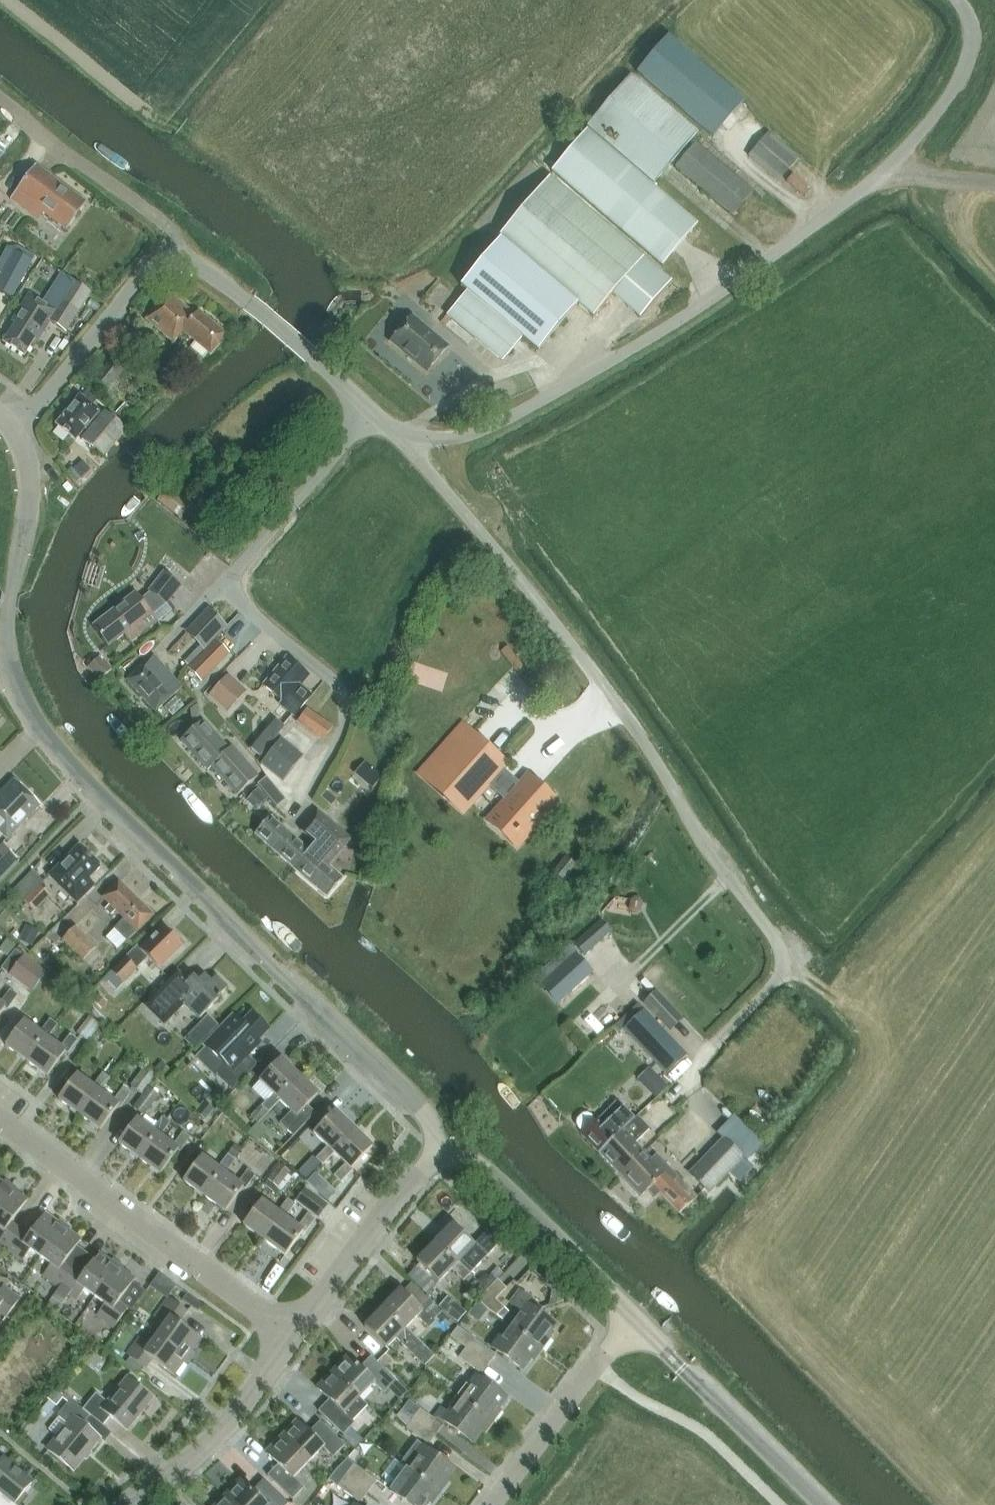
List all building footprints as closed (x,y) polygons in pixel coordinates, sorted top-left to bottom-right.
[(667,35),(636,72),(712,137),(743,100),(667,35)] [(654,184),(697,133),(631,78),(588,128),(654,184)] [(660,268),(696,227),(586,130),(551,171),(660,268)] [(778,181),(798,158),(770,133),(749,157),(778,181)] [(732,215),(753,191),(696,143),(676,167),(732,215)] [(44,212),(67,230),(86,204),(35,166),(10,199),(37,220),(44,212)] [(593,318),(642,257),(547,176),(495,236),(500,240),(461,287),(467,292),(447,315),(475,339),(475,338),(503,362),(523,339),(538,352),(577,305),(577,304),(593,318)] [(24,284),(39,262),(18,247),(3,270),(24,284)] [(66,332),(91,292),(61,273),(51,287),(65,296),(56,311),(29,294),(12,321),(15,323),(3,342),(24,356),(34,339),(38,342),(51,322),(66,332)] [(227,336),(226,335),(198,312),(195,316),(169,293),(146,320),(173,343),(183,331),(211,355),(227,336)] [(427,372),(448,347),(412,317),(391,342),(427,372)] [(122,371),(108,360),(93,378),(107,390),(122,371)] [(56,425),(76,440),(99,411),(80,395),(56,425)] [(136,415),(124,404),(115,414),(127,425),(136,415)] [(103,457),(126,429),(104,412),(81,440),(103,457)] [(189,505),(166,487),(155,501),(178,519),(189,505)] [(239,501),(227,492),(221,499),(232,509),(239,501)] [(166,605),(180,587),(163,574),(149,592),(150,592),(141,600),(135,594),(93,627),(108,647),(124,635),(130,643),(157,621),(150,613),(163,603),(166,605)] [(206,612),(188,631),(206,649),(225,629),(206,612)] [(216,640),(187,669),(201,683),(230,654),(216,640)] [(530,664),(513,642),(508,646),(507,645),(499,652),(517,676),(526,669),(525,668),(530,664)] [(100,681),(112,670),(100,656),(88,668),(100,681)] [(172,695),(177,690),(164,676),(168,673),(154,657),(127,681),(154,711),(172,695)] [(283,702),(280,705),(295,717),(312,696),(300,686),(308,675),(286,657),(263,685),(283,702)] [(245,691),(227,674),(207,696),(225,713),(245,691)] [(198,703),(190,710),(192,723),(200,716),(198,703)] [(323,742),(333,728),(307,709),(297,723),(323,742)] [(249,748),(260,757),(285,727),(274,718),(249,748)] [(232,747),(229,750),(204,721),(181,741),(207,771),(210,769),(235,797),(258,776),(246,763),(232,747)] [(463,725),(418,775),(462,815),(508,765),(463,725)] [(283,782),(303,757),(281,739),(261,764),(283,782)] [(286,801),(266,777),(257,785),(277,808),(286,801)] [(528,777),(488,822),(510,841),(521,828),(528,835),(556,803),(528,777)] [(40,807),(14,781),(0,795),(0,833),(7,840),(40,807)] [(257,789),(246,801),(256,811),(268,799),(257,789)] [(294,869),(327,898),(343,879),(328,866),(351,840),(318,811),(301,831),(316,843),(310,850),(309,851),(294,869)] [(309,851),(310,850),(292,836),(271,816),(254,834),(294,869),(309,851)] [(393,839),(392,849),(399,850),(401,840),(393,839)] [(1,844),(0,845),(0,875),(16,859),(1,844)] [(52,873),(49,876),(69,897),(70,898),(71,897),(77,904),(94,887),(87,880),(101,866),(79,845),(52,873)] [(575,867),(563,857),(548,875),(560,885),(575,867)] [(138,931),(152,916),(119,883),(104,898),(123,916),(111,929),(125,942),(136,930),(138,931)] [(48,896),(38,885),(22,901),(33,912),(48,896)] [(630,900),(629,910),(632,914),(637,915),(641,912),(642,902),(639,898),(634,897),(630,900)] [(603,922),(576,943),(586,955),(613,934),(603,922)] [(38,932),(24,925),(17,940),(30,947),(38,932)] [(95,947),(74,926),(60,940),(81,961),(95,947)] [(158,968),(182,946),(163,927),(140,951),(135,946),(110,971),(122,983),(147,957),(158,968)] [(0,949),(0,951),(7,956),(15,946),(7,940),(0,949)] [(569,947),(533,980),(555,1005),(592,972),(569,947)] [(14,950),(0,968),(0,969),(30,993),(45,974),(14,950)] [(177,970),(144,1006),(165,1026),(184,1006),(199,1020),(221,997),(220,996),(227,989),(215,977),(209,983),(203,976),(197,983),(192,978),(189,981),(177,970)] [(18,996),(10,990),(0,1004),(0,1003),(0,1015),(5,1008),(7,1010),(18,996)] [(682,1019),(654,991),(640,1004),(668,1033),(682,1019)] [(100,995),(93,1002),(101,1010),(108,1003),(100,995)] [(623,1030),(666,1076),(687,1056),(643,1010),(623,1030)] [(241,1024),(232,1015),(201,1046),(223,1067),(215,1075),(232,1092),(258,1065),(246,1054),(269,1030),(252,1013),(241,1024)] [(89,1017),(76,1033),(88,1042),(100,1025),(89,1017)] [(201,1027),(209,1035),(219,1026),(210,1018),(201,1027)] [(45,1037),(48,1038),(57,1025),(50,1020),(40,1033),(24,1021),(6,1046),(26,1061),(45,1037)] [(67,1054),(77,1040),(70,1035),(60,1048),(48,1038),(45,1037),(26,1061),(47,1077),(65,1053),(67,1054)] [(261,1106),(250,1117),(258,1124),(268,1113),(280,1101),(278,1099),(299,1077),(281,1059),(259,1081),(273,1094),(265,1103),(261,1107),(261,1106)] [(169,1072),(159,1062),(150,1071),(160,1081),(169,1072)] [(153,1076),(142,1067),(128,1086),(140,1094),(153,1076)] [(662,1096),(672,1084),(651,1067),(641,1078),(662,1096)] [(98,1090),(100,1092),(110,1079),(103,1073),(93,1087),(77,1075),(59,1100),(79,1115),(98,1090)] [(299,1077),(278,1099),(280,1101),(291,1112),(280,1124),(286,1130),(292,1136),(314,1113),(307,1106),(318,1095),(299,1077)] [(157,1096),(146,1087),(131,1108),(142,1116),(157,1096)] [(120,1108),(131,1094),(123,1088),(113,1102),(100,1092),(98,1090),(79,1115),(100,1130),(118,1106),(120,1108)] [(195,1112),(205,1121),(214,1110),(204,1101),(195,1112)] [(578,1129),(583,1134),(581,1135),(599,1154),(634,1120),(616,1102),(596,1121),(590,1116),(587,1114),(582,1115),(577,1120),(576,1125),(578,1129)] [(332,1152),(354,1129),(335,1111),(314,1134),(328,1147),(316,1159),(323,1165),(334,1153),(332,1152)] [(157,1134),(160,1136),(170,1123),(165,1119),(162,1117),(153,1131),(137,1119),(119,1144),(139,1159),(157,1134)] [(649,1130),(644,1124),(637,1117),(634,1120),(599,1154),(620,1175),(644,1152),(635,1143),(649,1130)] [(352,1169),(372,1147),(354,1129),(332,1152),(334,1153),(346,1164),(334,1176),(341,1183),(353,1170),(352,1169)] [(733,1149),(743,1158),(746,1162),(764,1144),(750,1131),(733,1149)] [(180,1152),(190,1138),(183,1132),(173,1146),(160,1136),(157,1134),(139,1159),(160,1175),(178,1150),(180,1152)] [(710,1193),(743,1158),(733,1149),(723,1139),(689,1173),(710,1193)] [(228,1154),(234,1159),(240,1150),(234,1145),(228,1154)] [(651,1160),(644,1153),(644,1152),(620,1175),(641,1197),(647,1191),(654,1199),(660,1193),(659,1193),(677,1177),(656,1155),(651,1160)] [(223,1172),(225,1174),(235,1161),(228,1155),(218,1168),(202,1156),(183,1181),(204,1197),(223,1172)] [(277,1188),(278,1189),(291,1172),(279,1164),(267,1180),(268,1181),(264,1185),(274,1193),(277,1188)] [(245,1190),(255,1176),(248,1170),(238,1183),(225,1174),(223,1172),(204,1197),(225,1212),(243,1188),(245,1190)] [(680,1214),(698,1197),(677,1177),(659,1193),(660,1193),(680,1214)] [(11,1185),(5,1181),(3,1183),(0,1180),(0,1200),(11,1185)] [(326,1184),(317,1193),(328,1202),(336,1193),(326,1184)] [(20,1229),(11,1223),(27,1201),(15,1192),(17,1189),(11,1185),(0,1200),(0,1244),(6,1248),(20,1229)] [(318,1220),(329,1206),(305,1188),(295,1202),(318,1220)] [(283,1216),(285,1218),(295,1205),(288,1199),(278,1212),(262,1201),(243,1226),(264,1241),(283,1216)] [(41,1257),(65,1224),(59,1220),(57,1222),(45,1213),(29,1236),(20,1229),(6,1248),(23,1261),(31,1250),(41,1257)] [(305,1234),(315,1220),(308,1214),(298,1227),(285,1218),(283,1216),(264,1241),(285,1256),(303,1232),(305,1234)] [(77,1246),(81,1240),(69,1231),(71,1229),(65,1224),(41,1257),(51,1265),(43,1276),(58,1286),(51,1296),(53,1297),(85,1253),(77,1246)] [(458,1263),(470,1274),(499,1244),(486,1232),(474,1245),(452,1224),(434,1243),(456,1264),(458,1263)] [(464,1281),(470,1274),(458,1263),(456,1264),(434,1243),(416,1261),(439,1283),(452,1269),(464,1281)] [(99,1253),(94,1259),(85,1253),(53,1297),(62,1304),(69,1295),(77,1300),(84,1290),(95,1297),(119,1264),(113,1259),(111,1262),(99,1253)] [(119,1302),(135,1279),(123,1270),(125,1268),(119,1264),(95,1297),(105,1304),(97,1315),(114,1328),(128,1309),(119,1302)] [(497,1268),(490,1276),(495,1281),(502,1273),(497,1268)] [(477,1281),(486,1290),(495,1281),(490,1276),(482,1276),(477,1281)] [(495,1300),(506,1289),(497,1280),(478,1300),(487,1309),(496,1316),(504,1308),(495,1300)] [(486,1290),(477,1281),(472,1287),(481,1295),(486,1290)] [(20,1299),(3,1286),(0,1290),(0,1313),(6,1318),(20,1299)] [(429,1300),(420,1309),(400,1290),(382,1308),(405,1330),(405,1329),(417,1316),(429,1328),(436,1321),(434,1319),(441,1312),(429,1300)] [(548,1337),(556,1325),(534,1309),(538,1304),(519,1291),(510,1303),(519,1310),(508,1325),(542,1350),(550,1338),(548,1337)] [(552,1292),(549,1306),(562,1301),(552,1292)] [(187,1296),(183,1302),(198,1313),(202,1307),(187,1296)] [(465,1313),(445,1296),(436,1307),(456,1323),(465,1313)] [(192,1352),(201,1340),(179,1323),(187,1311),(168,1297),(153,1317),(164,1325),(157,1335),(190,1360),(194,1354),(192,1352)] [(433,1355),(405,1329),(405,1330),(382,1308),(364,1327),(387,1348),(395,1340),(423,1367),(433,1355)] [(533,1361),(542,1350),(508,1325),(491,1347),(523,1370),(531,1359),(533,1361)] [(488,1365),(495,1355),(457,1327),(450,1337),(466,1348),(488,1365)] [(138,1375),(143,1368),(145,1369),(152,1359),(174,1376),(183,1364),(186,1365),(190,1360),(157,1335),(149,1345),(138,1338),(126,1355),(129,1357),(124,1365),(132,1371),(138,1375)] [(481,1375),(488,1365),(466,1348),(458,1358),(481,1375)] [(384,1393),(396,1381),(371,1357),(360,1368),(348,1356),(332,1372),(359,1399),(374,1384),(384,1393)] [(132,1371),(127,1378),(136,1385),(141,1378),(138,1375),(132,1371)] [(359,1399),(332,1372),(317,1388),(329,1400),(318,1412),(343,1436),(355,1424),(352,1421),(367,1406),(359,1399)] [(499,1410),(507,1398),(476,1375),(459,1398),(492,1422),(501,1411),(499,1410)] [(127,1431),(153,1399),(136,1385),(127,1378),(107,1402),(96,1393),(82,1410),(91,1416),(103,1427),(111,1417),(127,1431)] [(56,1407),(64,1396),(55,1389),(47,1400),(56,1407)] [(484,1434),(492,1422),(459,1398),(447,1413),(438,1406),(430,1417),(420,1409),(420,1410),(407,1401),(400,1411),(412,1420),(413,1419),(436,1436),(445,1423),(473,1443),(482,1432),(484,1434)] [(91,1416),(82,1410),(70,1400),(57,1416),(68,1425),(48,1450),(73,1471),(99,1439),(83,1426),(91,1416)] [(55,1406),(49,1401),(42,1410),(48,1415),(55,1406)] [(407,1427),(412,1420),(400,1411),(396,1417),(407,1427)] [(429,1445),(436,1436),(413,1419),(412,1420),(407,1427),(406,1428),(429,1445)] [(333,1458),(345,1446),(320,1422),(309,1433),(297,1421),(281,1437),(308,1463),(323,1448),(333,1458)] [(294,1478),(308,1463),(281,1437),(266,1453),(278,1465),(267,1476),(292,1500),(304,1488),(294,1478)] [(406,1468),(440,1493),(448,1482),(446,1480),(454,1469),(417,1441),(400,1464),(406,1468)] [(32,1483),(2,1458),(0,1461),(0,1491),(15,1503),(32,1483)] [(367,1494),(377,1481),(354,1464),(344,1477),(367,1494)] [(440,1493),(406,1468),(390,1491),(409,1504),(427,1504),(429,1503),(431,1504),(440,1493)] [(360,1503),(367,1494),(344,1477),(337,1487),(360,1503)] [(288,1504),(264,1480),(252,1492),(240,1480),(225,1496),(234,1504),(288,1504)] [(225,1496),(216,1504),(234,1504),(225,1496)]
